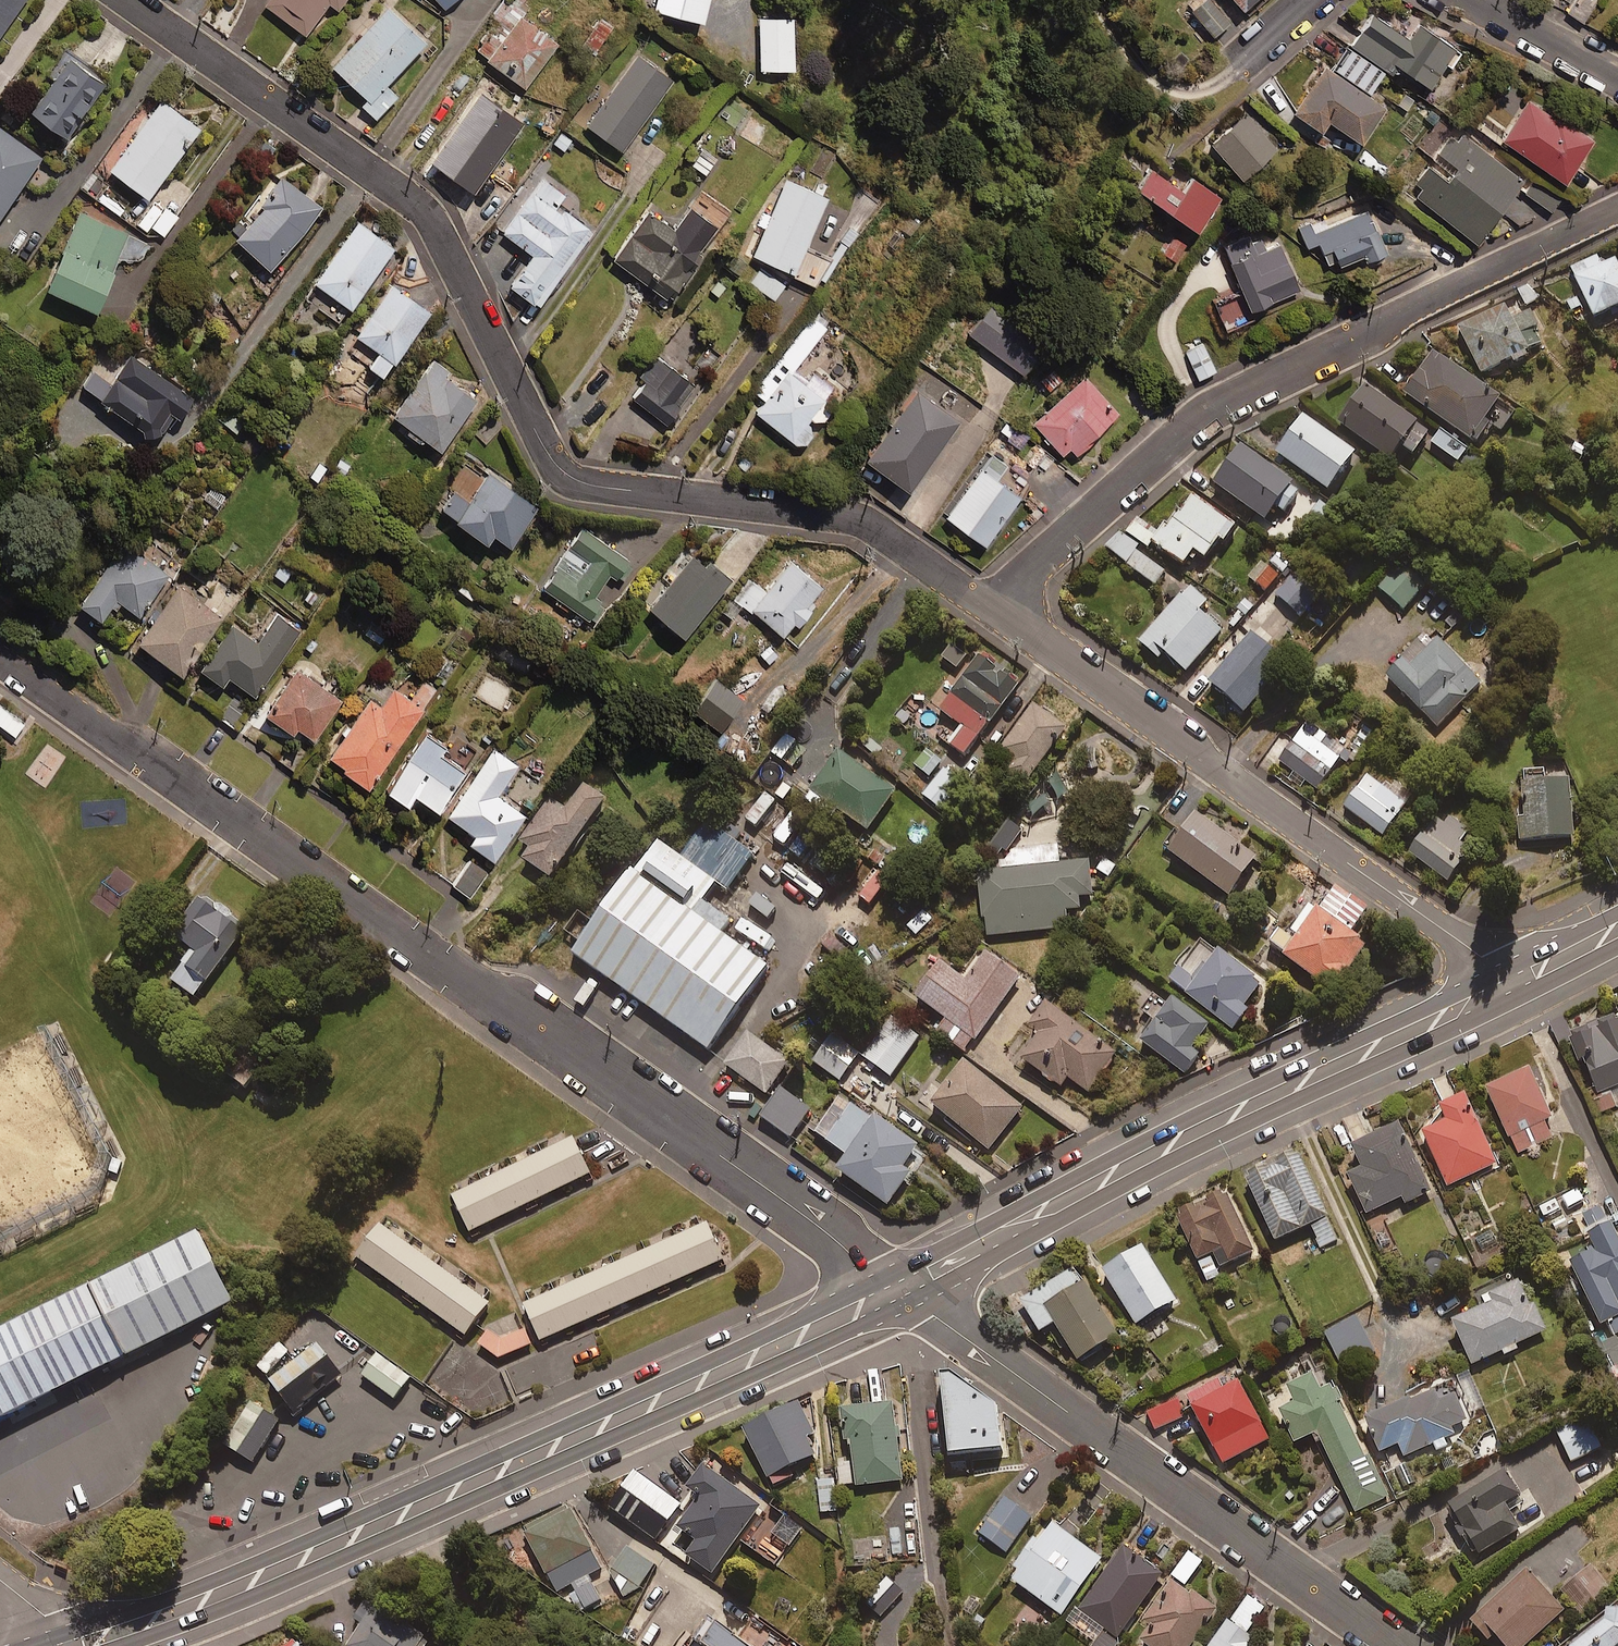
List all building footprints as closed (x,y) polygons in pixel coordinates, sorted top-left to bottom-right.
[(25,0),(0,0),(0,35),(25,0)] [(264,3),(305,34),(330,1),(338,8),(344,0),(266,0),(264,3)] [(652,11),(699,21),(704,0),(655,0),(652,11)] [(1241,10),(1252,0),(1232,0),(1241,10)] [(1201,26),(1192,33),(1203,46),(1228,24),(1209,3),(1193,17),(1201,26)] [(426,40),(389,5),(358,38),(356,36),(331,63),(368,97),(362,103),(377,117),(398,95),(386,84),(426,40)] [(558,41),(522,14),(489,60),(526,86),(558,41)] [(1366,94),(1384,69),(1391,74),(1396,66),(1426,87),(1453,50),(1418,25),(1407,40),(1372,15),(1333,70),(1366,94)] [(788,16),(756,18),(758,69),(790,68),(788,16)] [(673,77),(636,51),(606,95),(604,93),(584,122),(623,149),(673,77)] [(108,77),(74,52),(32,109),(66,134),(108,77)] [(1383,108),(1324,66),(1292,112),(1319,131),(1326,121),(1358,143),(1383,108)] [(524,119),(480,89),(431,159),(475,190),(524,119)] [(200,127),(163,99),(111,168),(149,196),(200,127)] [(1590,142),(1528,100),(1500,141),(1562,183),(1590,142)] [(1280,143),(1249,107),(1207,143),(1239,179),(1280,143)] [(0,127),(0,215),(42,156),(0,127)] [(1521,182),(1460,134),(1441,158),(1455,169),(1445,182),(1427,168),(1408,191),(1472,242),(1521,182)] [(717,157),(702,149),(692,166),(707,174),(717,157)] [(1180,190),(1148,168),(1133,189),(1194,232),(1218,198),(1189,177),(1180,190)] [(323,206),(283,174),(264,198),(266,200),(235,238),(272,268),(323,206)] [(829,196),(787,177),(753,253),(759,256),(746,284),(776,297),(788,271),(818,284),(830,257),(806,247),(829,196)] [(565,194),(542,178),(504,232),(534,253),(512,285),(539,304),(593,229),(558,204),(565,194)] [(1558,201),(1532,183),(1525,193),(1550,211),(1558,201)] [(1297,223),(1307,248),(1317,244),(1328,271),(1359,257),(1360,261),(1384,251),(1360,196),(1297,223)] [(718,224),(692,206),(676,230),(649,211),(615,259),(669,296),(718,224)] [(131,232),(81,211),(48,286),(98,308),(131,232)] [(395,245),(359,220),(312,287),(320,292),(313,303),(341,323),(395,245)] [(1266,248),(1261,237),(1247,243),(1245,239),(1220,249),(1237,289),(1209,301),(1222,332),(1253,318),(1250,310),(1297,290),(1278,243),(1266,248)] [(1597,256),(1569,268),(1592,320),(1617,309),(1617,266),(1615,259),(1600,265),(1597,256)] [(1531,282),(1517,291),(1530,312),(1544,302),(1531,282)] [(431,310),(393,284),(357,334),(380,350),(370,365),(385,376),(431,310)] [(1043,345),(991,304),(967,334),(1019,374),(1043,345)] [(1511,322),(1504,306),(1457,329),(1479,375),(1542,344),(1528,314),(1511,322)] [(832,319),(819,309),(753,392),(764,401),(755,413),(798,447),(828,409),(819,402),(830,387),(811,372),(805,381),(792,370),(832,319)] [(1215,372),(1203,344),(1186,351),(1198,380),(1215,372)] [(112,381),(95,369),(84,386),(156,437),(173,413),(180,418),(195,397),(132,353),(112,381)] [(1513,415),(1432,356),(1403,395),(1474,447),(1489,426),(1500,434),(1513,415)] [(695,384),(661,361),(635,400),(669,423),(695,384)] [(479,397),(431,363),(394,414),(441,448),(479,397)] [(1031,423),(1061,455),(1067,449),(1071,453),(1115,412),(1081,376),(1031,423)] [(1415,427),(1363,390),(1337,426),(1389,463),(1415,427)] [(954,422),(912,391),(862,461),(904,491),(954,422)] [(1354,455),(1302,419),(1275,457),(1327,493),(1354,455)] [(1484,464),(1439,434),(1431,446),(1476,476),(1484,464)] [(1291,487),(1240,450),(1213,487),(1264,524),(1291,487)] [(1004,466),(989,455),(944,518),(981,545),(1017,496),(994,479),(1004,466)] [(482,481),(466,469),(439,506),(488,541),(495,532),(511,544),(538,506),(490,471),(482,481)] [(1234,530),(1191,497),(1153,547),(1181,569),(1193,554),(1203,562),(1218,543),(1222,546),(1234,530)] [(632,562),(583,529),(543,587),(593,621),(605,602),(595,595),(611,572),(621,579),(632,562)] [(1166,572),(1118,535),(1106,551),(1154,587),(1166,572)] [(168,575),(123,543),(80,604),(104,620),(119,599),(140,614),(168,575)] [(729,580),(695,553),(651,607),(685,635),(729,580)] [(827,590),(787,558),(762,589),(754,583),(740,599),(788,638),(827,590)] [(1279,577),(1262,562),(1248,579),(1265,594),(1279,577)] [(1423,588),(1398,566),(1378,590),(1402,612),(1423,588)] [(1315,603),(1291,579),(1275,595),(1300,618),(1315,603)] [(224,615),(180,583),(136,644),(181,676),(224,615)] [(1206,603),(1189,588),(1139,644),(1158,661),(1163,656),(1184,675),(1220,635),(1196,614),(1206,603)] [(300,631),(277,614),(258,643),(232,625),(201,669),(223,685),(228,676),(256,695),(300,631)] [(1286,668),(1254,639),(1210,688),(1242,717),(1286,668)] [(1431,646),(1424,639),(1385,679),(1437,729),(1483,682),(1438,639),(1431,646)] [(942,658),(961,671),(948,690),(941,685),(928,704),(964,729),(952,746),(967,757),(991,723),(993,725),(1021,685),(974,653),(970,657),(952,644),(942,658)] [(342,698),(296,667),(265,713),(294,732),(297,727),(315,739),(342,698)] [(380,707),(370,699),(328,758),(369,787),(425,708),(423,707),(436,688),(423,680),(410,698),(394,687),(380,707)] [(744,700),(717,681),(695,711),(721,731),(744,700)] [(0,705),(0,724),(15,735),(24,723),(0,705)] [(1065,730),(1033,707),(998,754),(1011,764),(1004,773),(1023,787),(1065,730)] [(1348,751),(1306,723),(1278,765),(1317,791),(1338,759),(1351,768),(1373,736),(1363,729),(1348,751)] [(448,745),(426,731),(387,788),(409,803),(416,792),(439,808),(466,769),(442,753),(448,745)] [(518,766),(494,749),(447,814),(475,835),(470,841),(494,858),(526,813),(498,793),(518,766)] [(898,793),(839,752),(805,800),(832,819),(839,810),(870,833),(898,793)] [(1572,839),(1569,769),(1517,771),(1520,842),(1572,839)] [(966,786),(945,770),(925,797),(946,813),(966,786)] [(1405,805),(1367,777),(1344,809),(1382,836),(1405,805)] [(607,800),(583,784),(566,809),(551,799),(521,842),(532,850),(525,861),(552,880),(607,800)] [(1435,816),(1409,853),(1447,881),(1469,850),(1460,843),(1469,830),(1450,817),(1445,823),(1435,816)] [(1021,835),(1000,818),(972,851),(993,868),(1021,835)] [(1255,860),(1193,818),(1167,857),(1228,899),(1255,860)] [(1059,867),(1057,849),(1029,852),(1031,870),(977,876),(984,938),(1066,930),(1064,913),(1079,912),(1078,899),(1092,898),(1088,864),(1059,867)] [(488,871),(471,859),(454,884),(470,896),(488,871)] [(635,867),(573,953),(708,1049),(770,963),(635,867)] [(1364,916),(1331,891),(1315,913),(1309,909),(1286,940),(1279,935),(1269,949),(1330,994),(1364,948),(1348,936),(1364,916)] [(247,933),(201,899),(174,935),(195,950),(172,981),(197,1000),(247,933)] [(926,919),(917,905),(897,917),(906,931),(926,919)] [(1259,988),(1200,943),(1168,985),(1231,1033),(1247,1013),(1242,1010),(1259,988)] [(1023,981),(988,955),(968,982),(945,965),(919,999),(958,1028),(950,1038),(969,1052),(1023,981)] [(1207,1031),(1171,1004),(1140,1046),(1183,1077),(1198,1057),(1192,1052),(1207,1031)] [(1078,1034),(1043,1008),(1026,1032),(1036,1039),(1020,1062),(1059,1091),(1067,1080),(1088,1095),(1115,1057),(1081,1031),(1078,1034)] [(921,1037),(894,1017),(865,1058),(892,1078),(921,1037)] [(1616,1023),(1568,1039),(1578,1067),(1586,1064),(1602,1112),(1617,1107),(1617,1030),(1616,1023)] [(862,1056),(835,1035),(814,1062),(841,1083),(862,1056)] [(790,1065),(750,1036),(728,1067),(768,1095),(790,1065)] [(944,1073),(954,1081),(934,1107),(990,1152),(1025,1108),(969,1063),(964,1070),(953,1061),(944,1073)] [(1551,1120),(1529,1072),(1487,1092),(1515,1152),(1528,1152),(1553,1141),(1544,1123),(1551,1120)] [(812,1112),(783,1091),(762,1118),(792,1140),(812,1112)] [(1496,1165),(1464,1099),(1439,1111),(1444,1122),(1420,1134),(1447,1189),(1496,1165)] [(846,1114),(835,1106),(816,1135),(852,1158),(841,1175),(891,1208),(913,1175),(906,1171),(920,1150),(852,1105),(846,1114)] [(1430,1193),(1396,1129),(1351,1153),(1361,1173),(1348,1180),(1367,1217),(1402,1199),(1405,1206),(1430,1193)] [(588,1177),(571,1139),(451,1193),(468,1230),(525,1205),(588,1177)] [(1336,1241),(1298,1159),(1246,1183),(1274,1244),(1308,1228),(1318,1249),(1336,1241)] [(1253,1254),(1226,1197),(1174,1222),(1202,1279),(1253,1254)] [(1584,1217),(1593,1234),(1586,1238),(1596,1256),(1571,1269),(1602,1329),(1606,1326),(1612,1338),(1617,1335),(1617,1245),(1600,1209),(1584,1217)] [(725,1256),(708,1218),(525,1300),(542,1338),(725,1256)] [(486,1301),(378,1221),(352,1255),(460,1335),(486,1301)] [(0,1333),(0,1418),(1,1421),(252,1295),(217,1225),(0,1333)] [(1178,1304),(1145,1249),(1105,1273),(1138,1328),(1178,1304)] [(1121,1338),(1077,1271),(1023,1307),(1042,1336),(1057,1326),(1081,1364),(1121,1338)] [(1501,1354),(1503,1358),(1517,1351),(1516,1347),(1545,1334),(1534,1308),(1529,1310),(1518,1285),(1480,1303),(1484,1310),(1452,1325),(1471,1368),(1501,1354)] [(1376,1358),(1357,1320),(1325,1337),(1345,1374),(1376,1358)] [(488,1330),(478,1343),(499,1359),(534,1343),(526,1326),(499,1338),(488,1330)] [(342,1368),(318,1339),(266,1383),(291,1412),(342,1368)] [(291,1354),(280,1343),(256,1369),(267,1379),(291,1354)] [(408,1375),(375,1351),(360,1371),(393,1395),(408,1375)] [(1483,1413),(1467,1374),(1454,1379),(1469,1419),(1483,1413)] [(1002,1453),(998,1410),(954,1378),(943,1379),(950,1458),(1002,1453)] [(1341,1404),(1332,1388),(1320,1395),(1312,1379),(1286,1392),(1295,1409),(1278,1417),(1294,1448),(1316,1436),(1356,1513),(1388,1497),(1367,1456),(1364,1457),(1337,1406),(1341,1404)] [(1217,1382),(1185,1401),(1222,1466),(1268,1440),(1236,1384),(1223,1392),(1217,1382)] [(1404,1459),(1431,1448),(1434,1454),(1448,1448),(1445,1442),(1454,1438),(1450,1430),(1467,1423),(1451,1386),(1366,1422),(1380,1455),(1399,1447),(1404,1459)] [(276,1419),(248,1401),(223,1441),(251,1458),(276,1419)] [(1185,1417),(1177,1402),(1148,1417),(1157,1432),(1185,1417)] [(772,1480),(819,1457),(810,1439),(815,1437),(800,1407),(748,1433),(772,1480)] [(895,1408),(848,1414),(850,1426),(852,1426),(860,1488),(904,1482),(895,1408)] [(1601,1450),(1589,1423),(1558,1437),(1570,1464),(1601,1450)] [(712,1460),(690,1491),(696,1496),(692,1502),(698,1506),(681,1530),(700,1543),(689,1559),(714,1577),(768,1500),(712,1460)] [(1522,1503),(1504,1474),(1445,1510),(1474,1559),(1520,1531),(1508,1512),(1522,1503)] [(611,1511),(661,1546),(679,1519),(676,1517),(683,1507),(636,1475),(611,1511)] [(839,1513),(838,1482),(820,1483),(821,1514),(839,1513)] [(1032,1518),(1005,1498),(979,1534),(1006,1554),(1032,1518)] [(601,1570),(571,1510),(527,1532),(557,1592),(572,1584),(584,1608),(601,1600),(589,1576),(601,1570)] [(1103,1562),(1055,1528),(1044,1544),(1038,1540),(1010,1580),(1064,1618),(1103,1562)] [(658,1565),(627,1547),(613,1571),(643,1589),(658,1565)] [(1119,1639),(1163,1575),(1125,1549),(1081,1612),(1098,1624),(1091,1636),(1097,1640),(1093,1645),(1109,1645),(1116,1637),(1119,1639)] [(1203,1564),(1191,1554),(1173,1578),(1186,1587),(1203,1564)] [(1527,1576),(1471,1626),(1487,1644),(1493,1638),(1501,1645),(1526,1645),(1562,1614),(1527,1576)] [(906,1594),(888,1578),(864,1604),(882,1620),(906,1594)] [(1218,1610),(1195,1594),(1193,1596),(1176,1584),(1147,1625),(1154,1630),(1144,1644),(1147,1645),(1193,1645),(1218,1610)] [(1265,1609),(1249,1598),(1232,1624),(1248,1634),(1265,1609)] [(368,1605),(357,1621),(364,1626),(351,1645),(421,1645),(424,1641),(368,1605)] [(1616,1605),(1565,1645),(1617,1645),(1617,1607),(1616,1605)] [(715,1626),(701,1645),(744,1645),(715,1626)] [(1230,1627),(1216,1645),(1255,1645),(1230,1627)]
